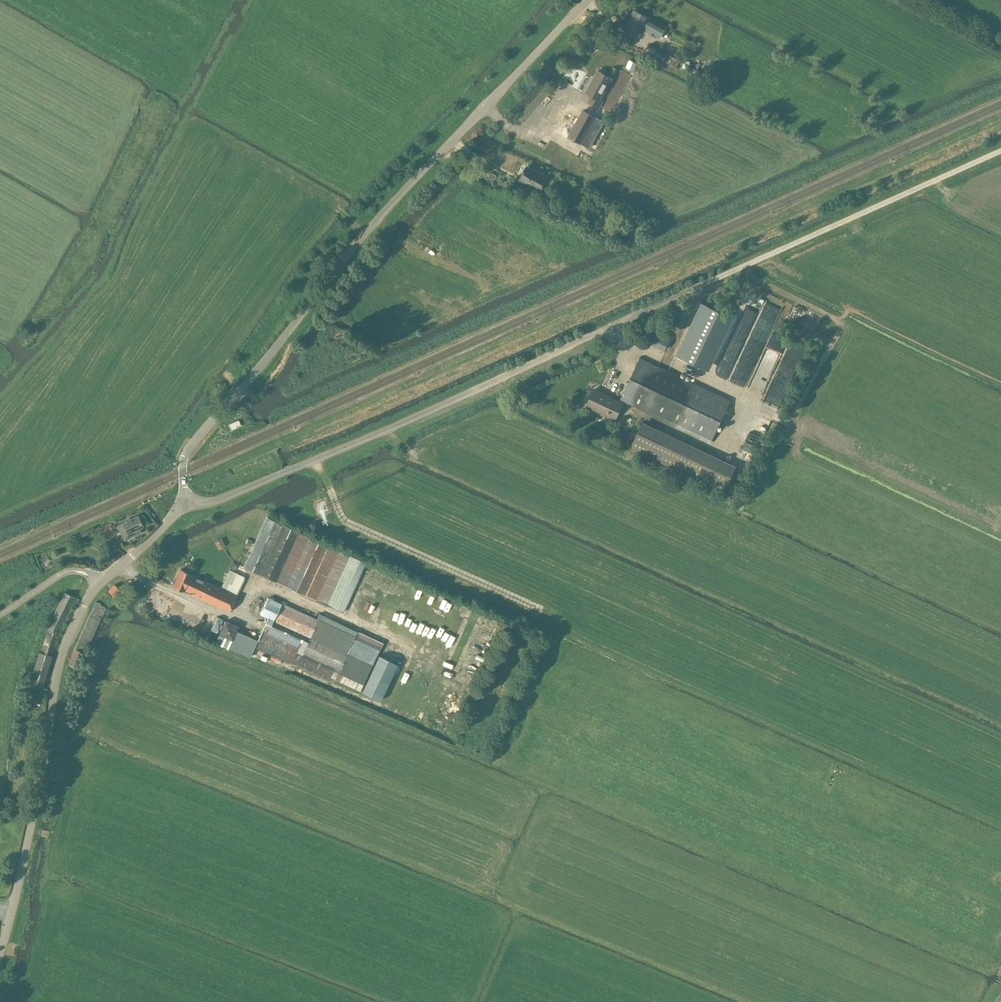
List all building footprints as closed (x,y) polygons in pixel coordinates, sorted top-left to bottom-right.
[(634,9),(625,26),(640,35),(643,28),(661,38),(667,27),(634,9)] [(662,61),(666,53),(650,44),(645,52),(662,61)] [(602,101),(600,99),(612,78),(598,70),(586,92),(591,95),(588,101),(599,107),(602,101)] [(625,86),(629,78),(622,74),(618,82),(625,86)] [(595,117),(583,110),(569,136),(581,143),(595,117)] [(527,167),(520,180),(541,191),(548,178),(527,167)] [(771,332),(781,308),(764,301),(756,321),(756,320),(752,330),(744,327),(744,328),(760,334),(762,328),(771,332)] [(701,303),(677,355),(702,367),(727,315),(701,303)] [(651,343),(665,350),(672,336),(657,329),(651,343)] [(713,443),(733,400),(640,358),(620,401),(594,389),(586,405),(616,419),(624,402),(713,443)] [(772,405),(774,401),(770,399),(772,393),(777,395),(778,392),(774,390),(775,389),(772,387),(766,403),(772,405)] [(239,420),(229,424),(232,430),(241,426),(239,420)] [(736,466),(643,422),(630,449),(724,494),(736,466)] [(123,522),(117,525),(122,535),(132,531),(134,535),(141,532),(139,528),(143,526),(139,515),(123,522)] [(266,517),(243,566),(249,569),(343,612),(366,562),(266,517)] [(100,528),(101,529),(105,538),(114,535),(109,524),(100,528)] [(221,538),(215,541),(219,548),(225,545),(221,538)] [(249,569),(243,566),(233,562),(221,588),(180,569),(176,579),(174,579),(173,582),(174,583),(173,586),(229,611),(249,569)] [(114,584),(109,591),(114,596),(120,589),(114,584)] [(46,629),(47,629),(41,652),(39,651),(29,684),(43,688),(53,655),(52,655),(60,631),(76,598),(64,592),(46,629)] [(268,617),(255,646),(330,680),(332,678),(360,691),(368,674),(375,658),(379,649),(382,642),(319,614),(317,619),(280,602),(280,603),(267,597),(260,613),(268,617)] [(68,665),(77,668),(83,652),(85,652),(105,607),(100,605),(100,603),(96,601),(74,648),(68,665)] [(212,630),(217,632),(223,619),(218,617),(212,630)] [(225,620),(219,634),(220,634),(215,643),(228,649),(238,627),(225,620)] [(238,630),(230,648),(250,657),(258,639),(238,630)] [(379,656),(363,692),(380,700),(397,664),(379,656)] [(268,666),(274,669),(276,664),(277,663),(271,660),(270,662),(268,666)] [(276,664),(274,669),(281,672),(283,668),(276,664)]
